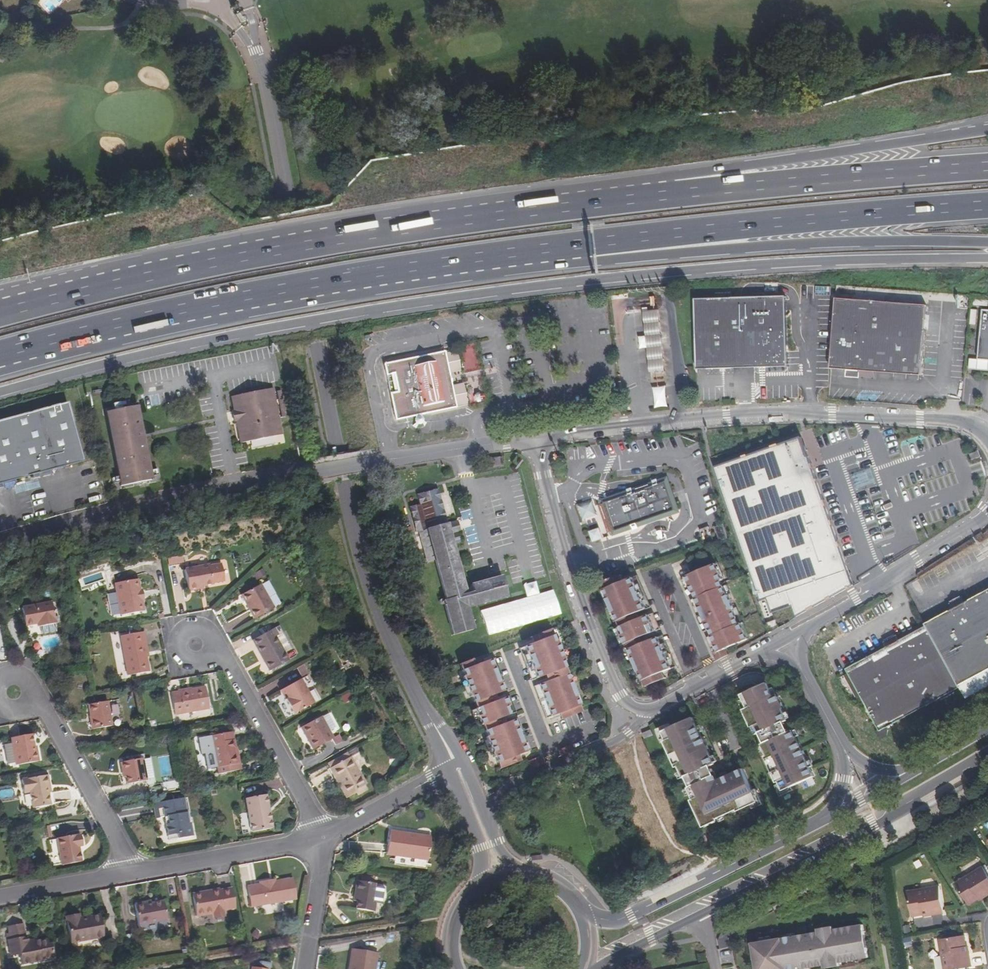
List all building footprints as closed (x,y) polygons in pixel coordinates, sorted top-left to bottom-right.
[(240,3),(233,6),(237,13),(236,14),(241,24),(248,21),(247,15),(244,15),(242,11),(243,10),(240,3)] [(969,309),(970,295),(960,295),(960,308),(969,309)] [(697,369),(757,367),(773,367),(788,366),(786,296),(695,299),(697,369)] [(861,371),(876,372),(921,375),(924,341),(926,305),(836,298),(830,363),(830,369),(861,371)] [(664,363),(657,301),(642,302),(650,365),(664,363)] [(970,324),(976,325),(978,309),(972,309),(970,324)] [(982,309),(977,359),(987,360),(987,309),(982,309)] [(466,373),(479,369),(473,348),(460,352),(466,373)] [(408,414),(409,419),(432,415),(444,413),(442,397),(445,392),(442,375),(438,371),(435,355),(423,357),(405,360),(405,365),(395,366),(389,372),(395,412),(402,415),(408,414)] [(667,406),(667,386),(654,386),(654,407),(667,406)] [(272,437),(269,420),(278,418),(272,389),(231,397),(234,411),(232,412),(234,422),(236,421),(240,443),(272,437)] [(280,391),(276,391),(281,418),(285,417),(280,391)] [(25,477),(82,462),(67,403),(0,421),(0,484),(25,477)] [(152,480),(151,476),(150,472),(148,472),(135,407),(108,412),(122,486),(152,480)] [(278,418),(269,420),(272,437),(280,435),(278,418)] [(815,478),(810,464),(802,439),(801,438),(716,468),(738,534),(824,504),(815,478)] [(980,457),(978,451),(970,454),(972,460),(980,457)] [(501,457),(485,459),(487,469),(503,467),(501,457)] [(817,462),(810,464),(815,478),(821,476),(817,462)] [(668,483),(659,486),(658,484),(611,500),(621,531),(669,515),(668,513),(677,511),(668,483)] [(420,505),(410,508),(416,532),(418,532),(426,562),(434,560),(445,601),(443,601),(452,635),(473,630),(467,608),(507,597),(501,577),(471,585),(473,593),(466,595),(453,545),(460,543),(454,522),(447,524),(438,489),(417,495),(420,505)] [(576,505),(583,521),(598,515),(592,499),(576,505)] [(761,601),(847,570),(838,545),(833,530),(824,504),(738,534),(761,601)] [(470,509),(459,512),(462,520),(473,517),(470,509)] [(727,539),(727,538),(722,524),(714,527),(719,542),(727,539)] [(468,542),(477,541),(475,525),(465,527),(468,542)] [(844,543),(839,528),(833,530),(838,545),(844,543)] [(167,558),(168,565),(184,562),(182,555),(167,558)] [(692,593),(722,580),(715,564),(685,576),(692,593)] [(199,589),(198,587),(203,586),(213,584),(213,583),(225,581),(223,570),(211,572),(210,565),(185,569),(189,591),(199,589)] [(646,609),(651,607),(637,575),(632,577),(646,609)] [(692,593),(685,576),(681,578),(688,594),(692,593)] [(646,609),(632,577),(604,589),(610,602),(609,603),(613,612),(614,612),(618,621),(646,609)] [(144,612),(142,600),(140,591),(138,580),(115,584),(120,616),(144,612)] [(523,580),(509,584),(510,590),(525,586),(523,580)] [(251,609),(249,610),(254,619),(273,608),(261,584),(241,595),(246,603),(248,602),(251,609)] [(723,586),(695,598),(708,630),(736,618),(723,586)] [(925,624),(927,626),(959,686),(987,670),(987,590),(966,602),(953,609),(925,624)] [(950,604),(953,609),(966,602),(963,597),(950,604)] [(695,598),(690,600),(703,632),(708,630),(695,598)] [(37,624),(38,627),(55,624),(52,603),(22,609),(25,626),(26,626),(37,624)] [(653,612),(648,614),(655,631),(660,629),(653,612)] [(625,644),(655,631),(648,614),(619,627),(625,644)] [(747,639),(740,623),(710,636),(717,652),(713,654),(716,661),(727,655),(724,649),(747,639)] [(960,688),(959,686),(927,626),(900,640),(887,647),(847,669),(880,731),(960,688)] [(276,636),(278,635),(274,628),(252,640),(269,671),(289,660),(276,636)] [(146,658),(144,646),(146,646),(144,632),(121,636),(128,676),(148,672),(146,658)] [(884,641),(887,647),(900,640),(897,634),(884,641)] [(676,666),(662,635),(658,637),(671,668),(676,666)] [(552,636),(523,647),(536,679),(564,668),(562,662),(563,662),(555,641),(554,642),(552,636)] [(710,636),(706,638),(713,654),(717,652),(710,636)] [(658,637),(630,649),(634,658),(632,658),(638,671),(639,671),(643,680),(663,672),(671,668),(658,637)] [(523,647),(519,649),(531,681),(536,679),(523,647)] [(506,690),(494,658),(489,660),(502,692),(506,690)] [(502,692),(489,660),(461,671),(463,676),(462,677),(470,697),(471,697),(473,703),(502,692)] [(646,686),(665,678),(663,672),(643,680),(646,686)] [(569,673),(538,685),(550,717),(559,714),(581,705),(578,696),(579,695),(574,682),(572,682),(569,673)] [(767,679),(743,694),(750,706),(746,709),(756,725),(757,725),(761,732),(765,730),(771,740),(767,742),(774,752),(772,753),(786,778),(788,777),(793,786),(822,769),(812,750),(813,750),(804,734),(803,735),(797,725),(794,727),(788,717),(791,716),(785,705),(787,704),(778,690),(775,692),(767,679)] [(313,703),(300,680),(283,689),(287,698),(285,699),(293,714),(313,703)] [(538,685),(533,687),(545,719),(550,717),(538,685)] [(205,687),(171,694),(175,714),(209,708),(205,687)] [(530,751),(509,696),(504,698),(510,714),(513,720),(525,752),(530,751)] [(510,714),(504,698),(474,709),(480,726),(510,714)] [(107,702),(88,705),(93,729),(111,726),(107,702)] [(581,705),(559,714),(561,720),(583,711),(581,705)] [(693,714),(663,731),(668,740),(666,741),(680,765),(682,764),(688,775),(691,773),(696,783),(694,784),(700,795),(698,796),(712,821),(728,812),(727,810),(745,800),(746,801),(765,791),(747,760),(723,774),(715,760),(719,758),(713,747),(714,747),(705,732),(704,733),(693,714)] [(330,734),(321,717),(321,716),(303,726),(310,739),(308,741),(313,749),(332,738),(330,734)] [(525,752),(513,720),(484,731),(486,737),(485,737),(493,758),(494,758),(496,763),(516,756),(525,752)] [(310,739),(303,726),(301,728),(308,741),(310,739)] [(234,748),(232,732),(227,733),(217,735),(212,736),(213,743),(209,744),(199,746),(200,755),(204,755),(207,770),(217,768),(219,776),(240,772),(238,764),(239,764),(238,754),(236,754),(234,748)] [(36,751),(34,751),(33,747),(31,735),(11,738),(16,765),(38,762),(36,751)] [(572,744),(559,750),(561,756),(574,750),(572,744)] [(499,769),(519,762),(516,756),(496,763),(499,769)] [(528,761),(532,769),(544,763),(541,756),(528,761)] [(358,773),(349,757),(330,768),(338,784),(346,798),(357,793),(355,790),(365,785),(358,773)] [(125,771),(126,777),(127,784),(146,780),(142,759),(121,763),(122,771),(125,771)] [(48,793),(47,787),(49,786),(47,776),(21,780),(23,793),(30,792),(33,808),(50,805),(48,793)] [(266,795),(246,799),(251,832),(272,828),(266,795)] [(167,836),(176,835),(177,839),(192,836),(190,824),(188,824),(184,798),(153,803),(156,819),(164,817),(167,836)] [(420,837),(390,833),(386,855),(427,860),(430,836),(420,835),(420,837)] [(57,839),(62,864),(62,865),(81,862),(79,847),(82,846),(80,835),(77,836),(76,835),(57,838),(57,839)] [(968,903),(977,897),(984,893),(985,895),(987,893),(987,874),(982,864),(955,881),(968,903)] [(276,881),(270,882),(270,880),(259,882),(260,884),(247,886),(250,907),(296,899),(293,878),(276,881)] [(374,884),(357,881),(354,896),(358,896),(357,902),(356,910),(373,912),(375,904),(371,903),(374,884)] [(908,893),(912,918),(923,916),(931,914),(931,916),(944,914),(939,887),(908,893)] [(214,913),(214,916),(224,914),(223,910),(235,908),(232,889),(220,890),(219,889),(192,894),(196,916),(214,913)] [(151,901),(135,904),(138,925),(166,919),(163,901),(151,903),(151,901)] [(79,917),(66,919),(70,942),(104,937),(100,916),(80,919),(79,917)] [(486,920),(481,923),(484,929),(490,926),(486,920)] [(23,924),(7,927),(8,934),(9,934),(10,940),(25,937),(23,924)] [(825,967),(825,968),(841,968),(840,964),(869,959),(868,948),(865,935),(864,926),(834,931),(833,927),(818,930),(818,934),(781,941),(781,939),(751,945),(753,956),(756,968),(812,968),(825,967)] [(48,947),(48,944),(47,939),(27,943),(26,937),(25,937),(10,940),(9,934),(8,934),(6,934),(8,946),(16,945),(17,950),(19,950),(19,954),(22,964),(43,960),(42,959),(53,957),(51,946),(48,947)] [(967,946),(965,935),(939,940),(944,968),(959,968),(973,966),(971,953),(968,954),(967,946)] [(8,946),(10,956),(19,954),(19,950),(17,950),(16,945),(8,946)] [(352,949),(349,968),(375,968),(377,953),(352,949)]
